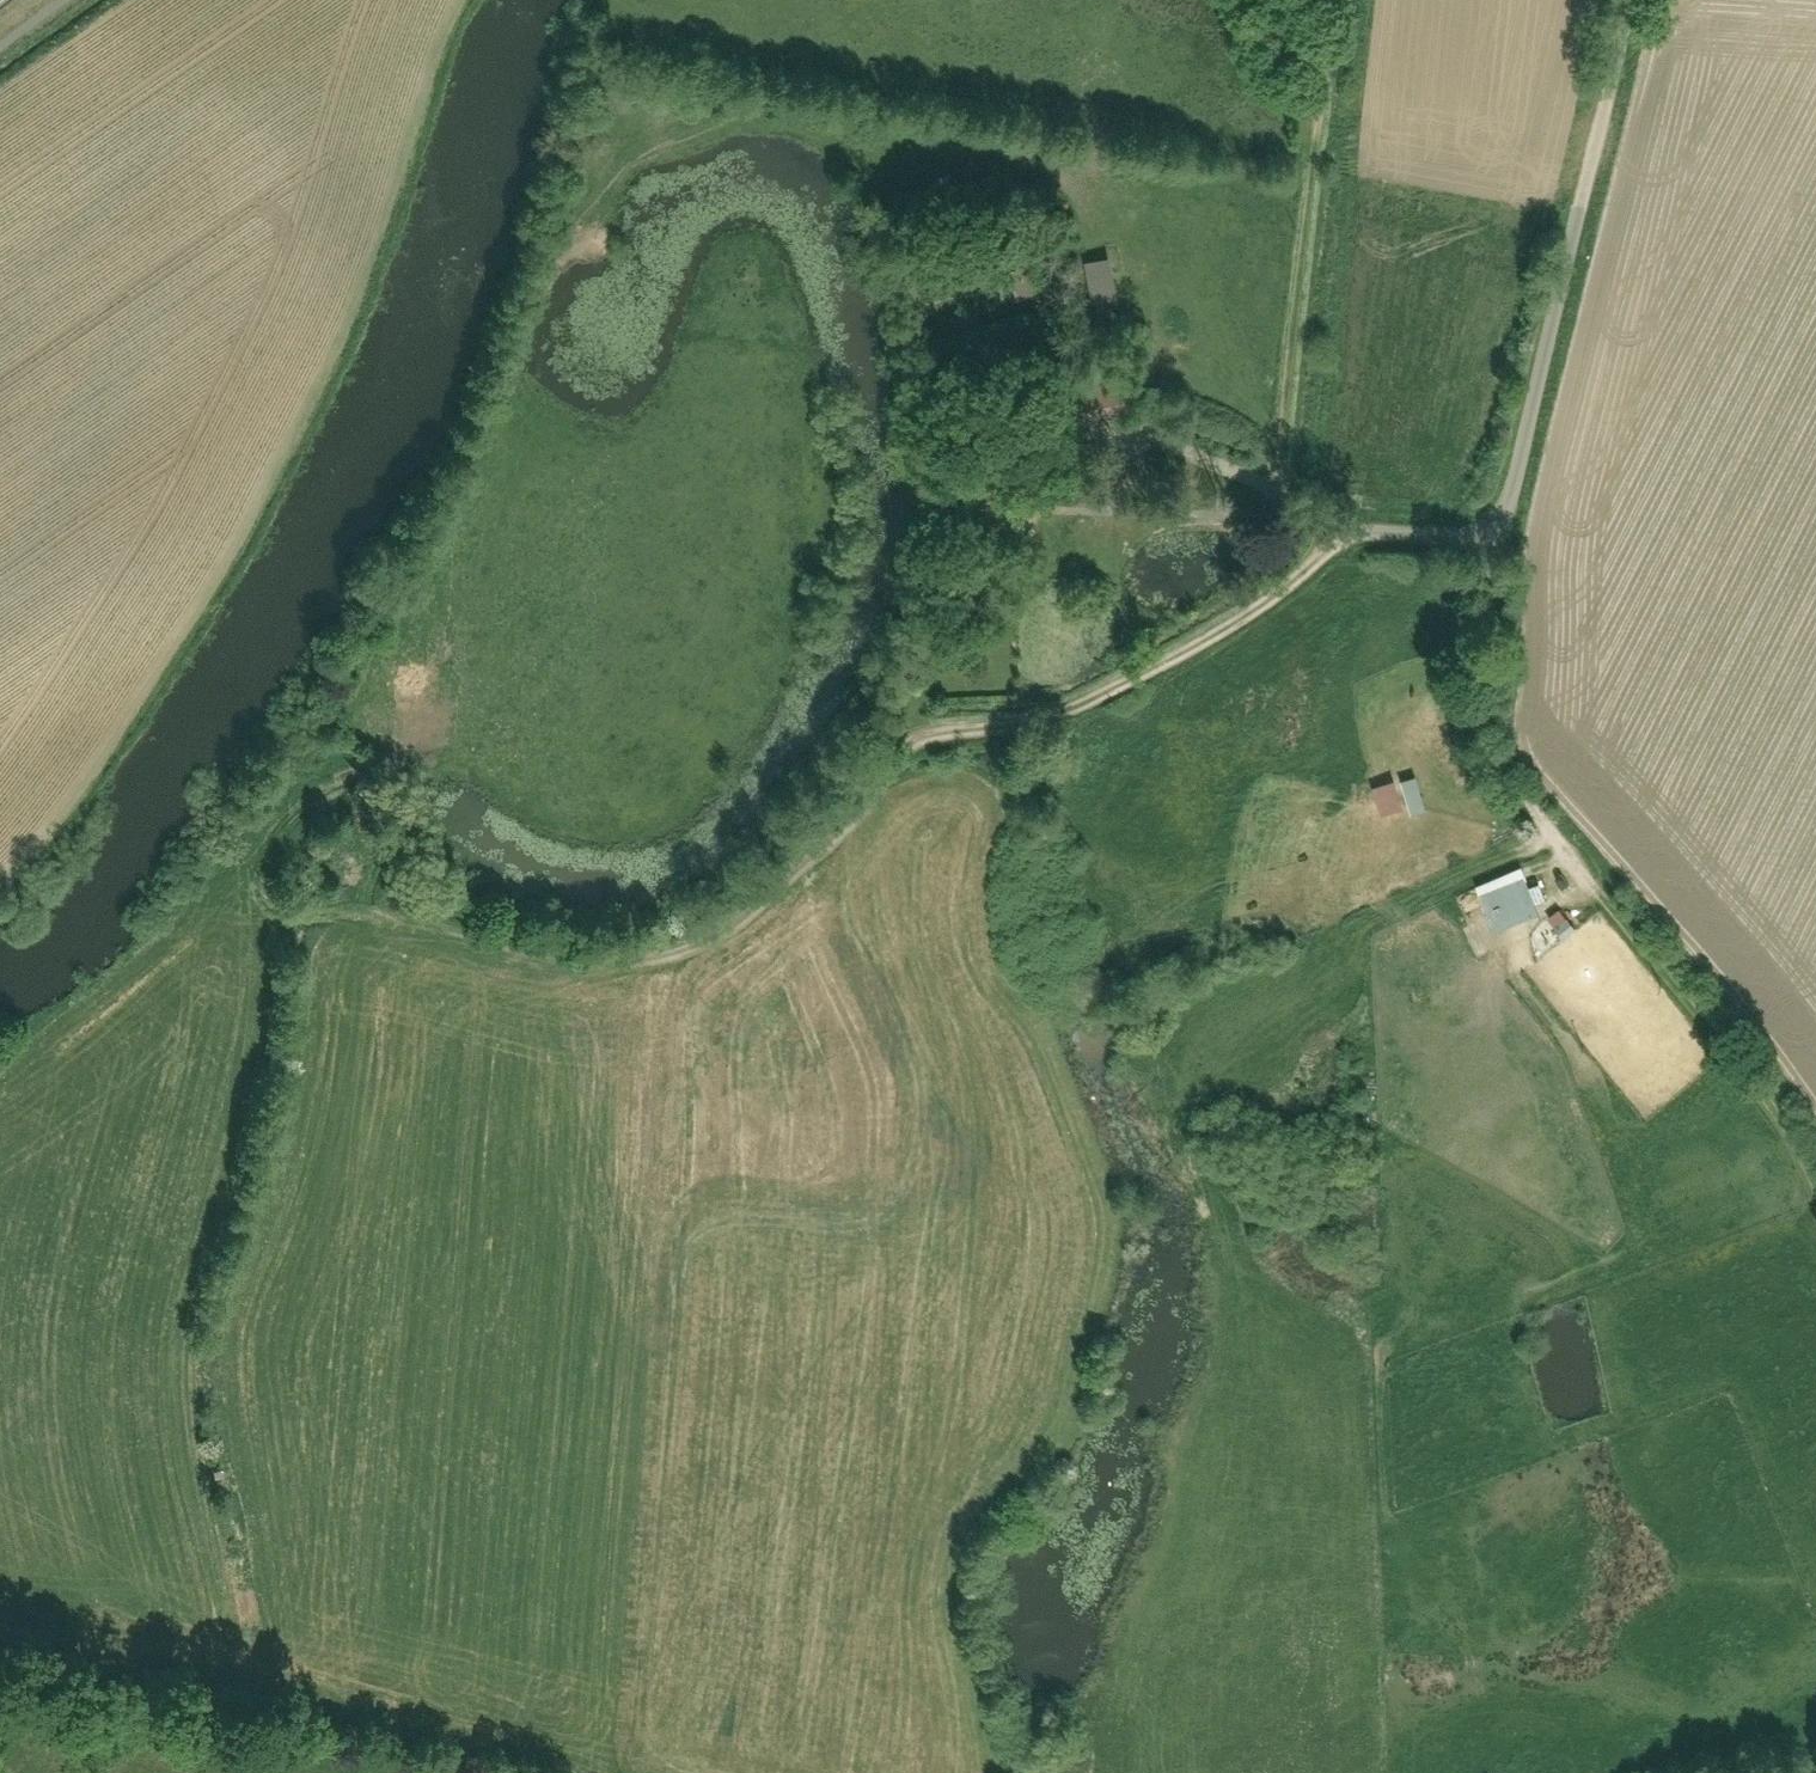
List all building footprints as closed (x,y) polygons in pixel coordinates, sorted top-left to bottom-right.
[(1100,254),(1078,259),(1087,302),(1109,297),(1100,254)] [(1054,290),(1050,270),(1037,273),(1035,263),(991,272),(996,301),(1054,290)] [(1470,879),(1485,927),(1532,913),(1518,865),(1470,879)] [(1456,926),(1464,950),(1479,946),(1471,921),(1456,926)]
